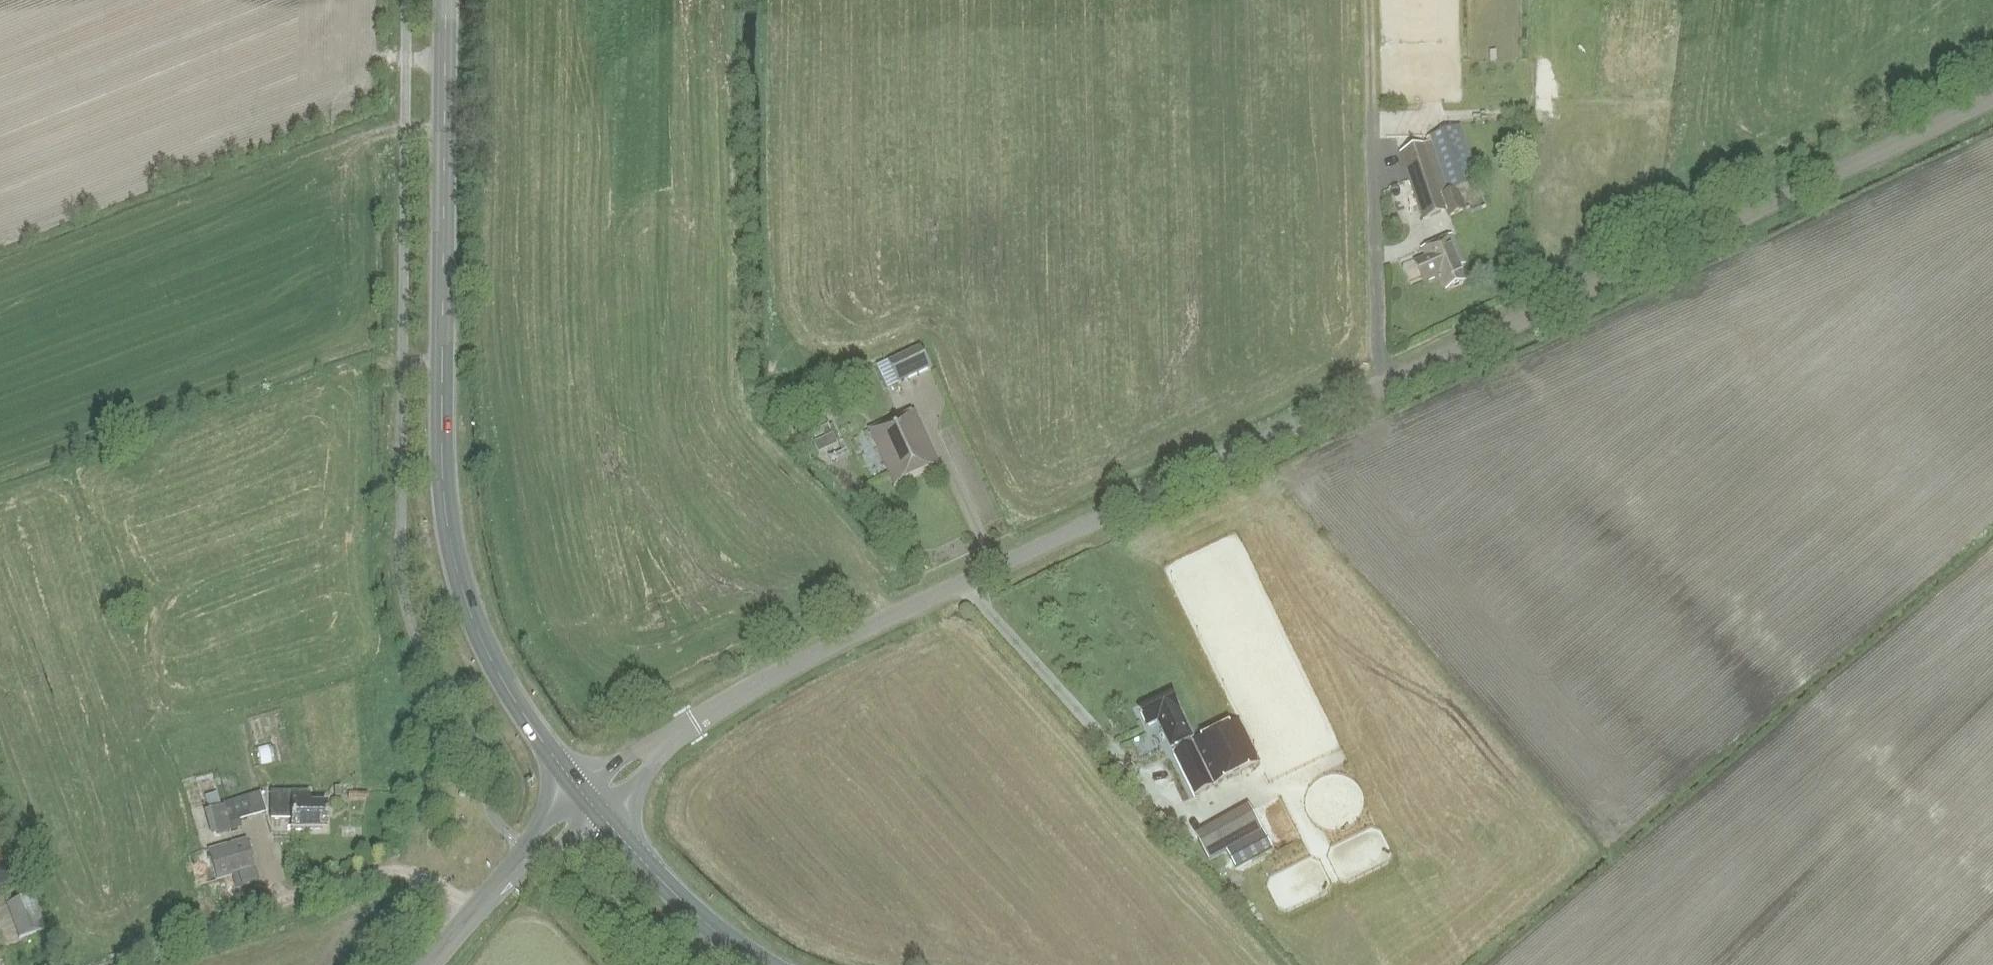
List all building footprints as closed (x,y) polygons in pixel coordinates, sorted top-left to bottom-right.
[(1465,210),(1459,193),(1457,189),(1481,182),(1461,126),(1429,137),(1431,142),(1401,152),(1422,217),(1445,209),(1448,216),(1465,210)] [(1439,275),(1445,290),(1465,282),(1459,267),(1465,265),(1453,236),(1422,248),(1427,258),(1416,262),(1416,263),(1417,263),(1424,280),(1423,281),(1439,275)] [(921,347),(889,361),(899,384),(931,369),(921,347)] [(828,412),(822,399),(799,410),(805,423),(828,412)] [(896,486),(938,464),(914,412),(901,418),(900,416),(870,430),(896,486)] [(815,438),(831,432),(827,424),(812,430),(815,438)] [(820,455),(838,446),(833,436),(815,445),(820,455)] [(1159,721),(1165,734),(1195,795),(1215,785),(1228,779),(1260,763),(1240,722),(1194,743),(1178,711),(1179,710),(1171,694),(1139,710),(1147,727),(1159,721)] [(222,804),(222,805),(203,811),(211,836),(230,831),(230,832),(242,828),(239,821),(267,813),(261,792),(222,804)] [(326,830),(326,805),(310,804),(310,793),(271,793),(271,820),(291,820),(291,830),(326,830)] [(1249,805),(1195,835),(1209,861),(1263,831),(1249,805)] [(217,880),(232,876),(235,888),(259,882),(247,840),(208,851),(217,880)] [(6,905),(19,938),(45,929),(33,895),(6,905)]
